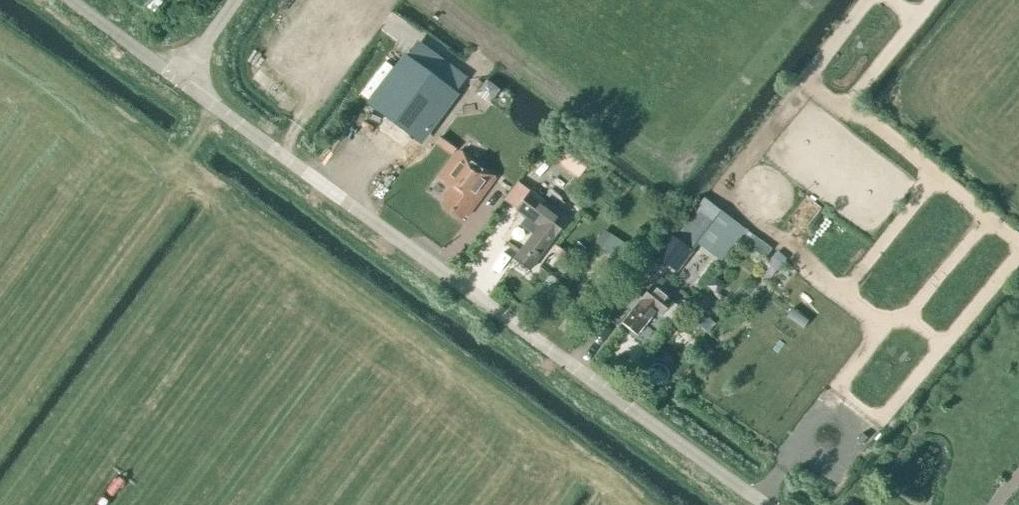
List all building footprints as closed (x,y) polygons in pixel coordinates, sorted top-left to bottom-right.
[(428,127),(460,84),(412,48),(380,92),(428,127)] [(551,158),(579,179),(594,159),(567,138),(551,158)] [(463,213),(468,216),(496,178),(460,151),(439,179),(451,187),(443,198),(448,201),(444,206),(460,218),(463,213)] [(533,234),(515,259),(530,270),(549,245),(546,242),(551,236),(554,238),(568,219),(530,191),(516,210),(529,220),(524,227),(533,234)] [(678,240),(693,252),(699,244),(698,244),(714,223),(699,212),(678,240)] [(721,262),(746,229),(740,224),(715,256),(721,262)] [(678,273),(693,252),(678,240),(661,260),(678,273)] [(606,258),(611,273),(629,268),(625,253),(606,258)] [(772,258),(761,270),(771,278),(782,266),(772,258)] [(661,316),(672,303),(651,286),(640,300),(641,301),(622,324),(636,336),(655,312),(661,316)]
